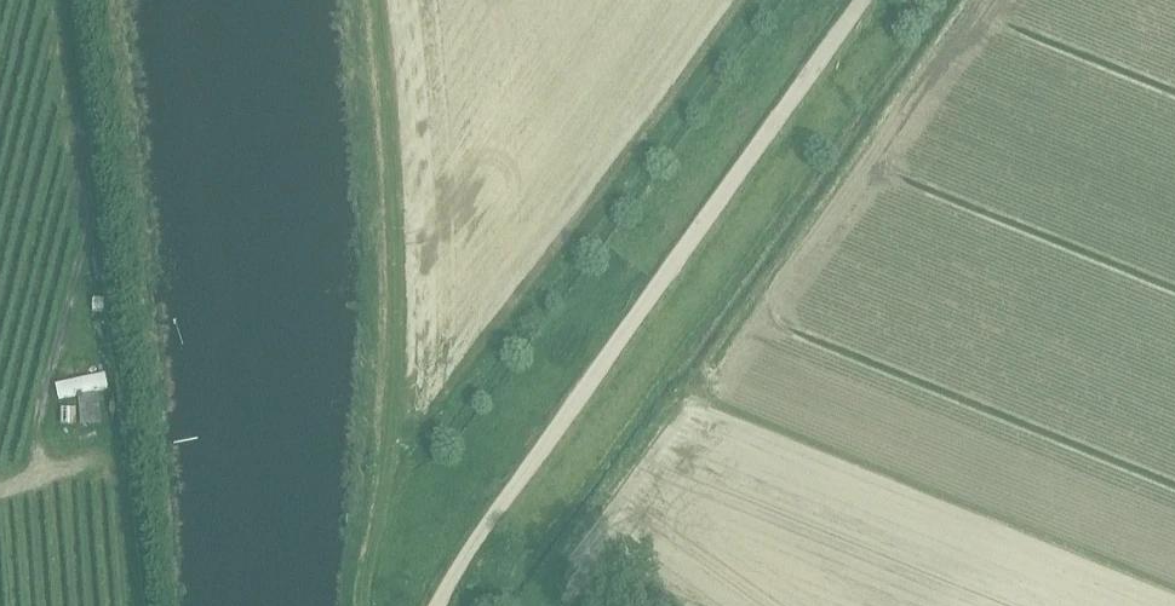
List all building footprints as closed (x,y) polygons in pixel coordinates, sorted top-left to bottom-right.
[(92,413),(76,414),(77,440),(92,439),(92,413)]
